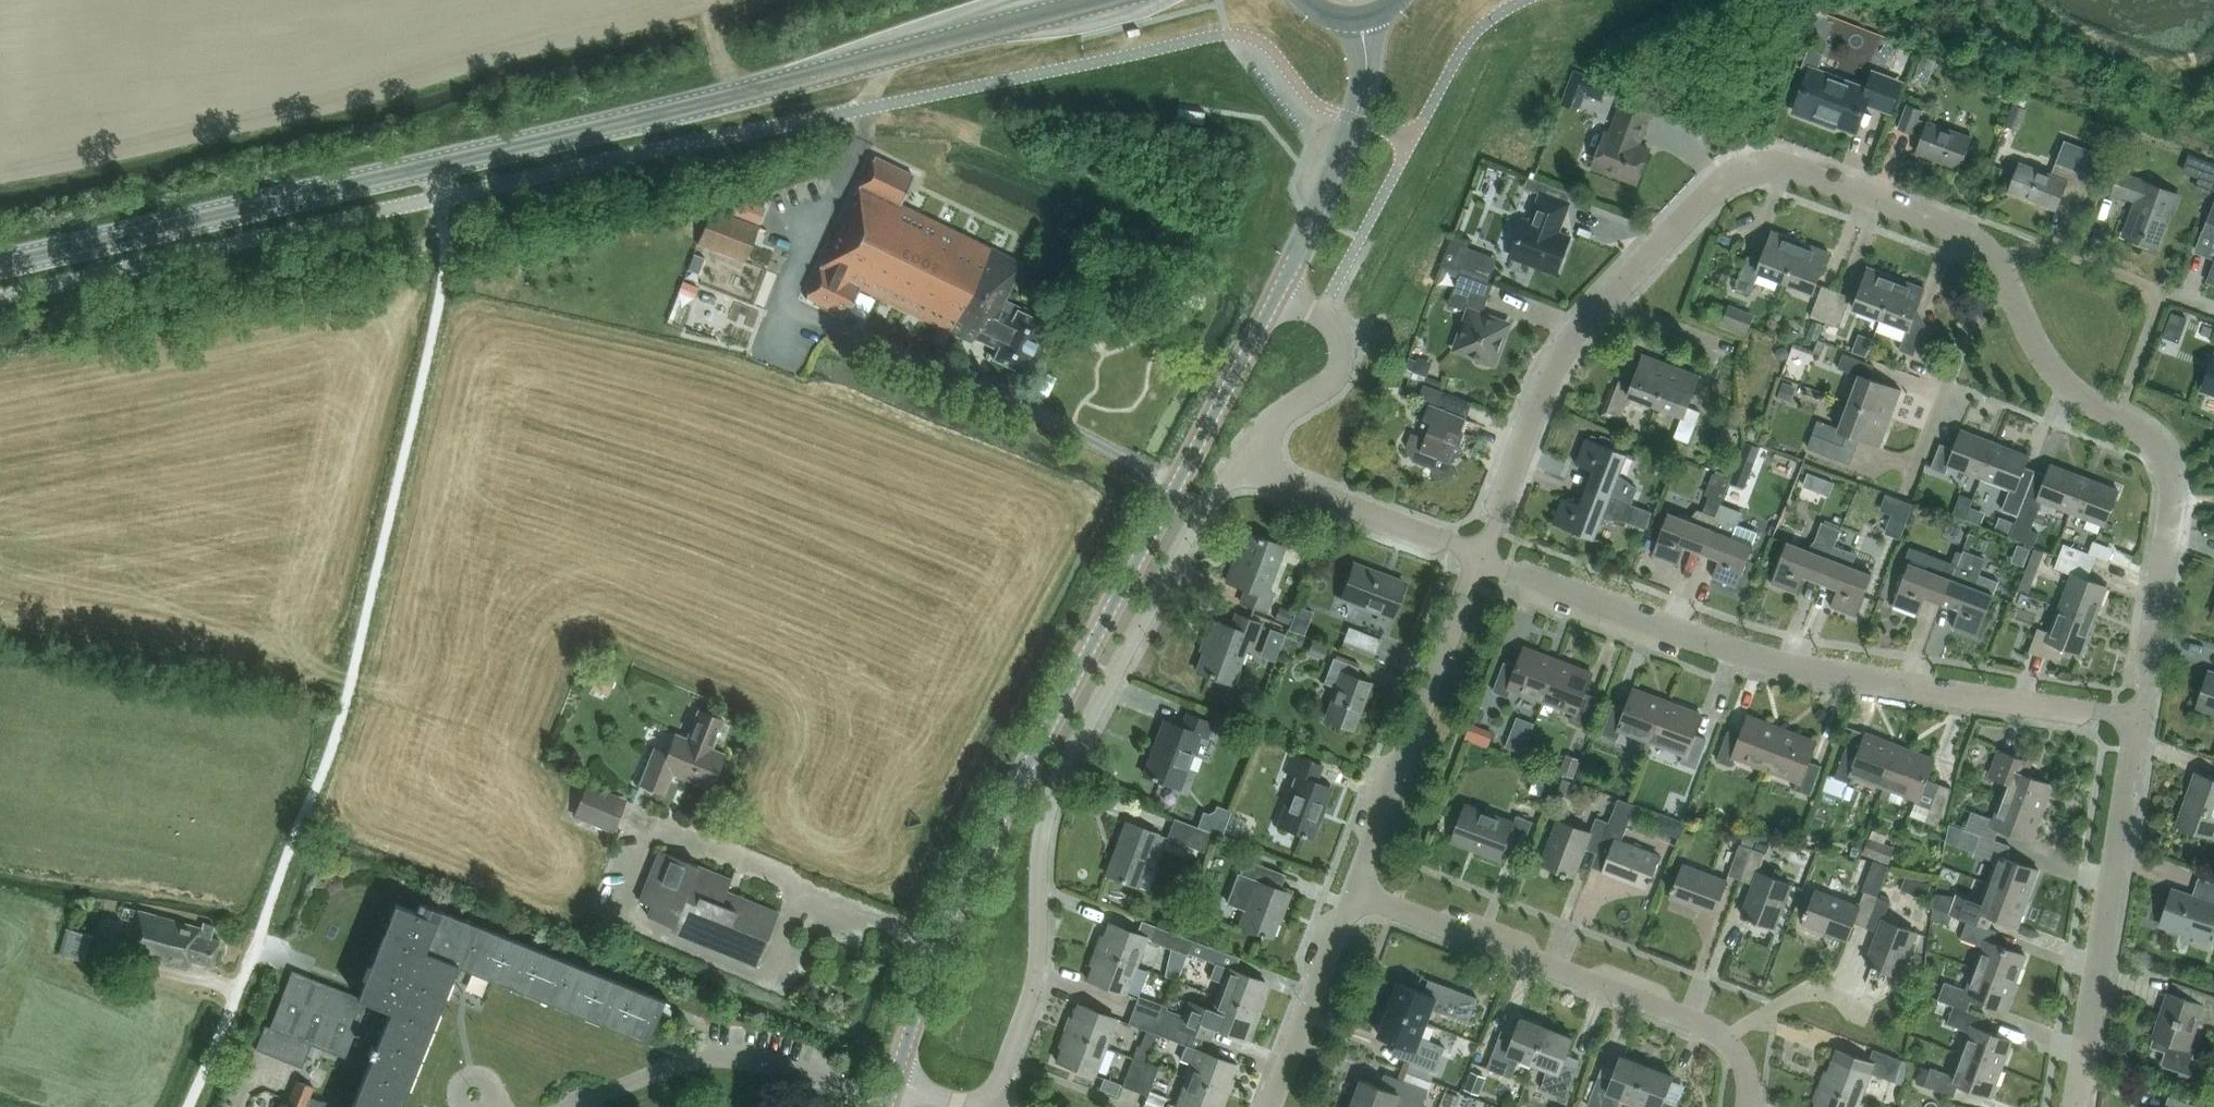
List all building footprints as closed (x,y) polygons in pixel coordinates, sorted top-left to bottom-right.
[(1946,81),(1955,84),(1960,82),(1962,77),(1959,72),(1951,69),(1946,71),(1944,76),(1946,81)] [(1574,70),(1567,88),(1601,101),(1608,83),(1574,70)] [(1890,110),(1900,83),(1874,74),(1868,91),(1812,70),(1796,111),(1823,121),(1824,118),(1854,130),(1865,101),(1890,110)] [(1639,145),(1650,115),(1621,104),(1610,134),(1607,133),(1594,167),(1636,183),(1649,148),(1639,145)] [(1958,171),(1970,138),(1918,119),(1921,109),(1908,104),(1898,129),(1923,137),(1916,156),(1958,171)] [(2018,130),(2027,110),(2013,104),(2005,125),(2018,130)] [(1178,108),(1176,119),(1202,123),(1204,112),(1178,108)] [(2059,192),(2080,200),(2098,153),(2064,141),(2051,175),(2023,164),(2012,192),(2053,208),(2059,192)] [(2189,156),(2183,175),(2198,181),(2194,191),(2208,196),(2213,181),(2213,165),(2189,156)] [(2157,247),(2177,194),(2126,175),(2131,163),(2117,157),(2105,188),(2137,200),(2124,235),(2157,247)] [(1021,372),(1044,322),(1018,310),(1019,306),(1004,299),(1021,264),(900,205),(913,177),(874,158),(807,298),(847,316),(860,287),(972,342),(974,338),(997,349),(993,358),(1021,372)] [(1556,271),(1568,239),(1556,234),(1568,203),(1542,194),(1530,224),(1524,222),(1512,254),(1556,271)] [(765,207),(738,197),(732,214),(759,224),(765,207)] [(2195,252),(2213,260),(2213,202),(2195,252)] [(756,226),(709,209),(695,243),(743,260),(756,226)] [(1785,282),(1801,241),(1773,230),(1761,262),(1748,257),(1736,288),(1751,294),(1759,273),(1785,282)] [(1813,293),(1828,251),(1801,241),(1785,282),(1813,293)] [(1493,268),(1457,255),(1453,264),(1490,278),(1493,268)] [(1881,319),(1897,277),(1869,266),(1853,308),(1881,319)] [(1914,355),(1925,324),(1912,320),(1925,287),(1897,277),(1881,319),(1907,329),(1899,350),(1914,355)] [(1494,362),(1508,324),(1482,315),(1490,294),(1457,282),(1448,304),(1470,312),(1457,349),(1494,362)] [(1825,322),(1837,291),(1822,286),(1811,316),(1825,322)] [(1839,327),(1851,296),(1837,291),(1825,322),(1839,327)] [(1098,312),(1099,310),(1100,308),(1100,306),(1099,304),(1098,303),(1097,301),(1096,300),(1094,299),(1092,298),(1090,298),(1088,299),(1086,299),(1085,301),(1083,302),(1083,304),(1082,306),(1082,308),(1082,310),(1083,312),(1084,313),(1086,314),(1088,315),(1090,316),(1092,316),(1094,316),(1095,315),(1097,314),(1098,312)] [(1753,314),(1728,303),(1718,326),(1744,336),(1753,314)] [(2169,326),(2184,331),(2191,311),(2175,306),(2169,326)] [(1821,355),(1825,342),(1818,339),(1813,352),(1821,355)] [(1778,359),(1782,360),(1787,358),(1789,353),(1787,349),(1782,347),(1777,349),(1776,354),(1778,359)] [(1656,406),(1672,364),(1644,354),(1632,386),(1619,381),(1607,412),(1622,418),(1630,396),(1656,406)] [(1891,418),(1901,390),(1869,378),(1874,365),(1843,354),(1838,368),(1859,376),(1849,402),(1891,418)] [(1428,377),(1433,362),(1418,357),(1417,360),(1409,357),(1405,368),(1428,377)] [(1689,443),(1701,412),(1688,407),(1700,375),(1672,364),(1656,406),(1682,416),(1674,437),(1689,443)] [(2205,390),(2213,393),(2213,365),(2205,390)] [(1783,382),(1778,397),(1790,402),(1796,386),(1783,382)] [(1881,446),(1891,418),(1849,402),(1839,428),(1818,420),(1808,448),(1849,465),(1859,438),(1881,446)] [(1451,460),(1466,454),(1461,443),(1471,420),(1466,419),(1430,405),(1423,424),(1431,427),(1426,439),(1413,434),(1408,447),(1412,454),(1417,456),(1416,460),(1434,468),(1440,480),(1456,473),(1451,460)] [(1981,479),(1996,442),(1962,429),(1955,449),(1940,444),(1931,468),(1946,474),(1949,466),(1981,479)] [(1592,436),(1590,440),(1611,448),(1614,441),(1602,436),(1600,439),(1592,436)] [(1631,504),(1637,488),(1619,475),(1626,456),(1627,456),(1628,455),(1611,448),(1590,440),(1585,438),(1576,463),(1593,470),(1586,487),(1631,504)] [(1746,441),(1741,453),(1756,458),(1761,447),(1746,441)] [(2035,471),(2024,467),(2029,455),(1996,442),(1981,479),(2008,489),(2000,511),(2017,517),(2022,503),(2023,504),(2032,479),(2035,471)] [(2071,513),(2085,476),(2052,464),(2044,484),(2032,479),(2023,504),(2022,503),(2017,517),(2010,536),(2034,546),(2039,533),(2030,530),(2041,502),(2071,513)] [(1735,470),(1730,482),(1745,488),(1750,475),(1735,470)] [(1818,474),(1810,471),(1804,485),(1812,488),(1818,474)] [(2085,476),(2071,513),(2104,526),(2118,489),(2085,476)] [(1652,512),(1631,504),(1586,487),(1580,504),(1563,498),(1553,523),(1596,540),(1597,538),(1595,538),(1603,518),(1626,521),(1646,529),(1652,512)] [(1892,514),(1898,498),(1886,494),(1880,510),(1892,514)] [(1719,505),(1720,506),(1722,501),(1709,496),(1703,512),(1698,510),(1690,521),(1670,514),(1671,512),(1669,512),(1653,555),(1679,564),(1685,547),(1702,554),(1716,517),(1715,516),(1719,505)] [(1753,545),(1751,545),(1756,533),(1736,526),(1740,513),(1720,506),(1719,505),(1715,516),(1716,517),(1702,554),(1719,560),(1713,577),(1738,587),(1754,544),(1753,544),(1753,545)] [(2011,524),(1996,518),(1991,528),(2007,534),(2011,524)] [(1834,546),(1841,530),(1822,523),(1816,539),(1808,550),(1789,543),(1789,542),(1788,541),(1772,584),(1797,594),(1804,577),(1821,583),(1834,546)] [(1268,590),(1284,547),(1249,533),(1237,564),(1234,563),(1227,581),(1246,588),(1241,602),(1266,611),(1274,593),(1268,590)] [(1969,533),(1963,549),(1969,551),(1975,535),(1969,533)] [(2121,550),(2134,554),(2137,545),(2124,540),(2121,550)] [(2063,546),(2059,555),(2092,568),(2096,556),(2093,555),(2088,553),(2064,544),(2063,546)] [(1834,546),(1821,583),(1838,590),(1832,607),(1856,616),(1872,574),(1871,573),(1871,574),(1851,567),(1852,553),(1834,546)] [(2030,561),(2039,564),(2045,549),(2035,546),(2030,561)] [(1963,549),(1956,567),(1970,572),(1974,574),(1974,572),(1980,574),(1986,558),(1969,551),(1963,549)] [(2059,555),(2055,568),(2071,574),(2058,606),(2095,621),(2108,587),(2088,580),(2092,568),(2059,555)] [(1942,604),(1956,567),(1938,560),(1929,571),(1910,564),(1911,563),(1909,562),(1893,605),(1918,614),(1925,597),(1942,604)] [(1392,617),(1405,583),(1354,564),(1341,598),(1377,612),(1373,621),(1388,627),(1391,617),(1392,617)] [(1953,627),(1978,637),(1999,582),(1974,572),(1974,574),(1970,572),(1956,567),(1942,604),(1959,610),(1953,627)] [(2034,578),(2025,574),(2020,587),(2029,591),(2034,578)] [(1308,627),(1315,605),(1301,601),(1294,622),(1308,627)] [(1291,612),(1277,606),(1272,619),(1286,624),(1291,612)] [(2083,654),(2095,621),(2058,606),(2049,632),(2038,628),(2029,652),(2057,662),(2063,646),(2083,654)] [(1255,643),(1262,624),(1236,614),(1231,627),(1212,620),(1205,638),(1208,640),(1197,670),(1232,684),(1248,640),(1255,643)] [(1376,653),(1381,639),(1349,627),(1344,640),(1376,653)] [(1269,628),(1262,648),(1277,654),(1284,634),(1269,628)] [(1327,646),(1310,640),(1305,653),(1322,659),(1327,646)] [(1559,660),(1526,648),(1519,668),(1505,663),(1494,691),(1508,697),(1511,689),(1530,696),(1542,701),(1559,660)] [(1354,727),(1370,686),(1354,680),(1359,667),(1333,658),(1324,683),(1337,688),(1326,716),(1354,727)] [(1559,660),(1542,701),(1574,713),(1571,721),(1586,727),(1597,698),(1584,693),(1592,673),(1559,660)] [(2211,673),(2199,710),(2213,715),(2213,674),(2211,673)] [(1639,738),(1652,742),(1668,702),(1636,690),(1627,710),(1614,704),(1602,733),(1617,738),(1620,730),(1639,738)] [(1668,702),(1652,742),(1683,754),(1680,762),(1695,768),(1707,740),(1693,734),(1701,714),(1668,702)] [(698,710),(686,739),(676,734),(667,754),(654,749),(640,783),(664,793),(672,773),(709,788),(723,753),(711,749),(723,721),(698,710)] [(1529,746),(1538,715),(1520,710),(1511,741),(1529,746)] [(1208,737),(1213,724),(1187,714),(1182,728),(1163,721),(1143,774),(1179,788),(1199,734),(1208,737)] [(1754,765),(1766,769),(1783,729),(1750,716),(1742,737),(1728,732),(1717,760),(1732,766),(1735,758),(1754,765)] [(1472,725),(1466,739),(1481,745),(1487,731),(1472,725)] [(1783,729),(1766,769),(1798,781),(1795,789),(1810,795),(1821,767),(1808,761),(1815,741),(1783,729)] [(1872,783),(1884,787),(1901,747),(1868,734),(1860,755),(1846,749),(1835,778),(1850,783),(1853,775),(1872,783)] [(1901,747),(1884,787),(1915,799),(1909,816),(1936,826),(1951,790),(1925,780),(1933,760),(1901,747)] [(2053,785),(2027,775),(2032,762),(1996,748),(1986,775),(2007,783),(2002,797),(2043,812),(2053,785)] [(1312,838),(1331,788),(1316,782),(1322,766),(1291,754),(1285,771),(1296,775),(1277,825),(1312,838)] [(1566,754),(1559,773),(1574,778),(1581,760),(1566,754)] [(2193,770),(2174,825),(2213,839),(2213,777),(2193,770)] [(1575,783),(1562,778),(1557,793),(1570,798),(1575,783)] [(625,800),(585,783),(571,817),(611,833),(625,800)] [(1660,856),(1620,841),(1634,805),(1617,797),(1608,822),(1609,822),(1598,852),(1609,857),(1604,871),(1647,888),(1660,856)] [(2032,840),(2043,812),(2002,797),(1994,819),(1972,811),(1965,830),(1981,835),(1981,836),(1995,840),(2000,828),(2032,840)] [(1522,852),(1533,822),(1517,816),(1515,823),(1467,805),(1453,841),(1502,860),(1507,846),(1522,852)] [(1666,810),(1659,834),(1680,840),(1687,816),(1666,810)] [(1203,812),(1197,826),(1222,835),(1227,821),(1208,813),(1203,812)] [(1211,832),(1172,817),(1164,838),(1204,852),(1211,832)] [(1609,822),(1608,822),(1597,817),(1591,832),(1559,820),(1542,863),(1575,875),(1586,848),(1598,852),(1609,822)] [(1157,834),(1157,833),(1125,822),(1105,875),(1137,887),(1148,858),(1153,860),(1162,836),(1157,834)] [(1949,823),(1946,841),(1956,845),(1963,828),(1949,823)] [(1894,847),(1868,836),(1861,853),(1888,863),(1894,847)] [(2011,846),(1995,840),(1981,836),(1975,853),(1996,861),(1988,883),(2029,898),(2039,870),(2006,858),(2011,846)] [(1757,841),(1754,848),(1767,853),(1770,845),(1757,841)] [(1742,879),(1753,849),(1741,844),(1729,874),(1742,879)] [(1775,927),(1791,884),(1759,872),(1766,854),(1753,849),(1742,879),(1754,884),(1742,915),(1775,927)] [(756,966),(778,912),(739,897),(734,899),(734,900),(724,896),(731,879),(697,866),(659,850),(639,900),(651,905),(647,915),(683,930),(681,936),(756,966)] [(1285,874),(1254,862),(1245,859),(1239,874),(1238,873),(1228,902),(1245,909),(1239,925),(1271,938),(1282,910),(1284,911),(1291,893),(1280,889),(1285,874)] [(1889,866),(1873,860),(1862,890),(1865,892),(1878,896),(1882,886),(1886,873),(1889,866)] [(1715,914),(1727,881),(1684,865),(1672,897),(1715,914)] [(1899,878),(1886,873),(1882,886),(1894,891),(1899,878)] [(1909,873),(1906,884),(1931,889),(1933,878),(1909,873)] [(2209,881),(2203,901),(2175,891),(2162,928),(2205,942),(2213,914),(2213,883),(2209,881)] [(2019,925),(2029,898),(1988,883),(1980,904),(1959,896),(1952,914),(1968,920),(1981,926),(1981,925),(1985,913),(2019,925)] [(1866,927),(1878,896),(1865,892),(1859,906),(1817,890),(1804,923),(1847,939),(1854,922),(1866,927)] [(1899,975),(1916,932),(1884,920),(1891,901),(1878,896),(1866,927),(1878,932),(1867,963),(1899,975)] [(255,1048),(302,1067),(307,1054),(311,1045),(311,1044),(367,1066),(355,1097),(339,1093),(336,1104),(329,1103),(309,1098),(305,1106),(307,1106),(400,1106),(457,965),(647,1041),(664,999),(439,909),(417,901),(414,910),(395,903),(358,996),(292,970),(270,1026),(265,1024),(255,1048)] [(1943,912),(1933,908),(1931,919),(1940,922),(1943,912)] [(212,967),(220,941),(211,938),(214,926),(203,923),(201,928),(139,910),(127,950),(190,968),(192,961),(212,967)] [(1997,931),(1981,925),(1981,926),(1968,920),(1961,938),(1983,946),(1975,968),(2016,983),(2026,955),(1993,943),(1997,931)] [(1135,965),(1146,937),(1108,922),(1103,937),(1100,935),(1094,950),(1135,965)] [(1187,953),(1192,940),(1153,925),(1147,940),(1185,955),(1186,953),(1187,953)] [(88,962),(95,936),(65,928),(57,953),(88,962)] [(1234,970),(1239,958),(1192,940),(1187,953),(1214,964),(1214,962),(1234,970)] [(1125,994),(1135,965),(1094,950),(1089,964),(1092,965),(1087,979),(1125,994)] [(1222,983),(1217,997),(1258,1012),(1264,998),(1260,997),(1266,982),(1234,970),(1214,962),(1214,964),(1208,978),(1222,983)] [(2005,1011),(2016,983),(1975,968),(1967,989),(1945,982),(1938,1000),(1954,1006),(1968,1011),(1972,998),(2005,1011)] [(1469,1021),(1478,997),(1436,982),(1431,995),(1399,983),(1389,1009),(1427,1023),(1432,1010),(1469,1021)] [(2176,983),(2173,993),(2165,991),(2150,1037),(2152,1038),(2149,1047),(2164,1052),(2161,1061),(2160,1063),(2161,1064),(2162,1066),(2163,1066),(2202,1079),(2208,1062),(2192,1057),(2195,1049),(2189,1047),(2198,1019),(2213,1024),(2213,1023),(2213,995),(2176,983)] [(1161,1022),(1165,1010),(1164,1009),(1166,1006),(1136,995),(1130,1010),(1161,1022)] [(1253,1027),(1258,1012),(1217,997),(1211,1011),(1186,1001),(1180,1015),(1165,1010),(1161,1022),(1201,1037),(1210,1041),(1214,1028),(1244,1040),(1250,1025),(1253,1027)] [(1104,1047),(1115,1018),(1077,1004),(1072,1018),(1069,1017),(1063,1031),(1104,1047)] [(1984,1016),(1968,1011),(1954,1006),(1948,1024),(1969,1032),(1961,1053),(2002,1068),(2012,1041),(1980,1029),(1984,1016)] [(1422,1037),(1427,1023),(1389,1009),(1379,1035),(1411,1047),(1406,1060),(1436,1072),(1445,1048),(1422,1037)] [(1156,1035),(1161,1022),(1130,1010),(1125,1023),(1156,1035)] [(1534,1063),(1548,1028),(1522,1018),(1510,1048),(1497,1043),(1488,1068),(1512,1077),(1521,1058),(1534,1063)] [(1197,1049),(1201,1037),(1161,1022),(1156,1035),(1183,1046),(1178,1059),(1191,1065),(1197,1049)] [(1565,1098),(1575,1073),(1562,1068),(1573,1038),(1548,1028),(1534,1063),(1548,1068),(1541,1089),(1565,1098)] [(1094,1075),(1104,1047),(1063,1031),(1058,1045),(1061,1047),(1056,1061),(1094,1075)] [(311,1045),(307,1054),(312,1056),(316,1047),(311,1045)] [(1145,1062),(1150,1050),(1137,1045),(1132,1057),(1145,1062)] [(1229,1078),(1235,1064),(1197,1049),(1191,1065),(1186,1078),(1227,1094),(1232,1079),(1229,1078)] [(1906,1061),(1902,1060),(1874,1049),(1869,1061),(1837,1049),(1828,1072),(1825,1071),(1820,1085),(1861,1101),(1871,1073),(1902,1084),(1906,1061)] [(1992,1096),(2002,1068),(1961,1053),(1953,1075),(1932,1067),(1925,1085),(1954,1096),(1959,1084),(1992,1096)] [(1134,1091),(1145,1062),(1132,1057),(1131,1056),(1120,1085),(1134,1091)] [(1648,1066),(1622,1056),(1611,1086),(1597,1081),(1588,1106),(1592,1106),(1616,1106),(1621,1096),(1634,1101),(1648,1066)] [(1145,1062),(1134,1091),(1145,1095),(1156,1066),(1145,1062)] [(1662,1106),(1673,1076),(1648,1066),(1634,1101),(1648,1106),(1665,1106),(1662,1106)] [(1486,1077),(1470,1071),(1463,1088),(1479,1094),(1486,1077)] [(1227,1094),(1186,1078),(1175,1106),(1176,1106),(1218,1106),(1219,1106),(1220,1106),(1222,1106),(1227,1094)] [(1101,1088),(1114,1093),(1117,1083),(1104,1079),(1101,1088)] [(1353,1106),(1395,1106),(1397,1106),(1422,1106),(1429,1090),(1399,1079),(1394,1092),(1362,1080),(1352,1106),(1353,1106)] [(280,1106),(305,1106),(309,1098),(313,1087),(296,1080),(286,1105),(282,1103),(280,1106)] [(1861,1101),(1820,1085),(1814,1100),(1818,1101),(1815,1106),(1858,1106),(1861,1101)] [(1460,1096),(1448,1092),(1443,1106),(1446,1106),(1456,1106),(1460,1096)] [(2169,1096),(2165,1106),(2201,1106),(2169,1096)]
